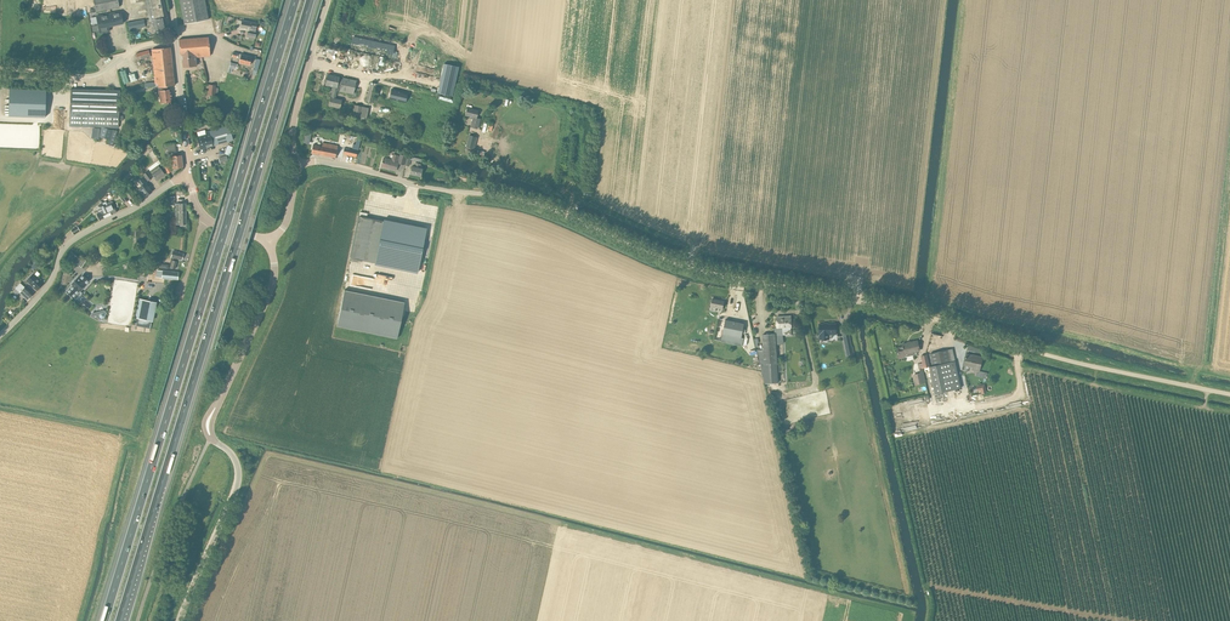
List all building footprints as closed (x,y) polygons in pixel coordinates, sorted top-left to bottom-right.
[(143,8),(144,13),(152,12),(151,7),(152,6),(157,5),(157,3),(158,3),(158,0),(145,0),(144,0),(146,7),(143,8)] [(194,5),(183,7),(183,8),(183,9),(184,13),(195,11),(195,10),(194,6),(194,5)] [(96,16),(98,27),(100,33),(110,31),(109,26),(123,23),(121,11),(96,16)] [(195,11),(184,13),(184,14),(185,20),(187,19),(189,19),(191,19),(192,23),(200,21),(199,17),(196,17),(196,16),(195,12),(195,11)] [(144,19),(140,20),(134,21),(134,23),(133,23),(134,29),(145,27),(144,19)] [(257,24),(251,22),(242,20),(241,27),(250,29),(250,28),(256,29),(257,24)] [(254,41),(255,39),(256,34),(248,32),(247,37),(249,37),(248,40),(254,41)] [(196,40),(185,41),(186,53),(196,52),(197,52),(196,40)] [(155,82),(144,83),(144,87),(158,86),(159,94),(160,103),(163,102),(166,102),(172,101),(170,89),(167,89),(167,86),(175,85),(170,47),(152,49),(152,55),(155,82)] [(151,56),(149,50),(136,53),(138,60),(151,56)] [(349,53),(347,65),(377,72),(379,59),(380,56),(350,50),(349,53)] [(186,53),(182,53),(183,67),(189,66),(192,66),(197,66),(197,63),(196,60),(196,57),(196,52),(194,52),(189,53),(186,53)] [(233,52),(232,56),(237,58),(237,57),(240,58),(239,62),(250,65),(252,57),(233,52)] [(455,92),(460,66),(446,63),(440,89),(455,92)] [(339,77),(333,75),(328,74),(326,85),(333,86),(333,89),(336,90),(336,92),(337,92),(338,91),(353,94),(356,81),(343,78),(343,79),(339,78),(339,77)] [(370,85),(368,90),(365,102),(372,104),(376,86),(370,85)] [(10,89),(9,116),(45,117),(46,90),(10,89)] [(118,131),(103,127),(118,128),(120,90),(71,89),(69,126),(101,127),(101,128),(93,127),(91,138),(102,140),(102,138),(110,140),(109,145),(114,146),(118,131)] [(336,92),(336,90),(333,89),(331,97),(329,105),(335,107),(335,108),(338,108),(339,108),(340,108),(342,101),(336,99),(337,92),(336,92)] [(391,89),(389,99),(405,103),(408,93),(391,89)] [(370,108),(363,106),(361,115),(368,117),(370,108)] [(473,118),(471,127),(477,128),(478,125),(480,119),(476,118),(478,111),(467,108),(465,115),(473,118)] [(201,136),(197,137),(200,149),(209,147),(217,144),(233,140),(231,133),(235,132),(232,125),(229,125),(213,130),(205,132),(205,129),(199,131),(201,136)] [(467,144),(466,147),(474,149),(477,137),(469,135),(469,136),(467,144)] [(160,139),(159,136),(153,140),(154,142),(153,142),(150,144),(153,148),(158,145),(157,144),(162,141),(161,141),(164,140),(162,137),(160,139)] [(176,143),(169,144),(164,144),(165,149),(168,149),(168,153),(176,152),(176,143)] [(311,153),(335,158),(338,146),(323,143),(322,146),(313,144),(311,153)] [(345,145),(344,148),(343,154),(356,157),(358,150),(351,148),(352,147),(345,145)] [(384,157),(383,161),(381,167),(386,168),(386,167),(389,168),(389,169),(396,171),(398,163),(404,165),(406,156),(400,154),(400,157),(398,156),(393,154),(392,159),(384,157)] [(407,156),(405,166),(409,166),(410,159),(416,160),(417,158),(407,156)] [(412,165),(411,168),(410,174),(415,176),(415,175),(420,176),(422,170),(422,168),(419,167),(420,163),(416,161),(414,166),(412,165)] [(150,171),(151,173),(156,180),(165,174),(158,165),(150,171)] [(152,178),(147,171),(143,174),(148,181),(152,178)] [(139,187),(146,196),(152,192),(145,182),(141,178),(138,181),(141,185),(139,187)] [(129,199),(118,185),(116,187),(118,190),(117,192),(118,194),(124,203),(129,199)] [(129,190),(125,193),(130,199),(133,196),(129,190)] [(106,202),(103,203),(102,203),(102,204),(107,216),(116,212),(112,203),(107,205),(106,202)] [(176,204),(176,207),(176,211),(179,211),(179,225),(186,225),(185,203),(176,204)] [(99,220),(107,216),(102,204),(96,207),(98,213),(96,214),(99,220)] [(359,260),(418,271),(426,230),(411,226),(412,222),(400,220),(399,224),(359,216),(351,258),(351,261),(358,262),(359,260)] [(173,251),(171,257),(182,260),(183,254),(173,251)] [(82,261),(77,258),(73,256),(70,261),(78,266),(82,261)] [(32,262),(33,263),(31,266),(35,270),(40,265),(34,259),(32,262)] [(156,277),(161,278),(178,279),(178,272),(157,270),(156,277)] [(32,274),(27,280),(37,290),(43,284),(32,274)] [(72,283),(72,284),(73,285),(67,292),(73,298),(74,297),(76,299),(82,293),(79,291),(85,285),(89,280),(83,274),(79,279),(77,277),(75,280),(74,281),(73,282),(72,283)] [(15,288),(20,292),(28,300),(33,294),(22,284),(20,283),(15,288)] [(344,290),(337,326),(397,338),(404,302),(344,290)] [(716,308),(722,309),(724,301),(717,300),(717,299),(712,298),(711,307),(710,311),(715,312),(716,308)] [(152,321),(153,321),(156,303),(139,299),(135,322),(151,326),(152,321)] [(90,316),(98,320),(98,319),(100,320),(101,318),(102,318),(104,318),(105,316),(105,315),(106,312),(105,312),(106,311),(103,310),(94,313),(93,312),(90,316)] [(777,319),(777,328),(775,328),(775,334),(762,335),(763,349),(757,350),(765,383),(778,383),(776,340),(783,340),(782,327),(791,327),(790,317),(784,317),(784,319),(777,319)] [(725,320),(719,318),(714,339),(721,341),(721,342),(742,346),(744,338),(748,339),(749,330),(743,329),(744,323),(725,320)] [(836,324),(819,324),(819,330),(819,334),(820,334),(820,339),(822,339),(822,340),(825,340),(825,339),(828,340),(828,338),(832,338),(832,334),(836,334),(836,330),(836,324)] [(852,346),(850,346),(848,335),(843,336),(845,348),(846,348),(848,353),(849,358),(854,357),(852,346)] [(918,341),(902,344),(903,347),(897,348),(899,358),(905,357),(905,354),(913,352),(913,355),(917,354),(917,351),(920,350),(918,341)] [(932,366),(929,366),(929,367),(935,394),(961,388),(952,349),(930,354),(932,366)] [(966,354),(965,360),(964,365),(973,367),(973,370),(979,372),(981,363),(982,357),(975,356),(966,354)] [(924,368),(929,367),(929,366),(927,355),(921,356),(923,363),(918,364),(919,369),(924,368)] [(921,374),(913,376),(915,386),(926,383),(923,369),(920,370),(921,374)]
